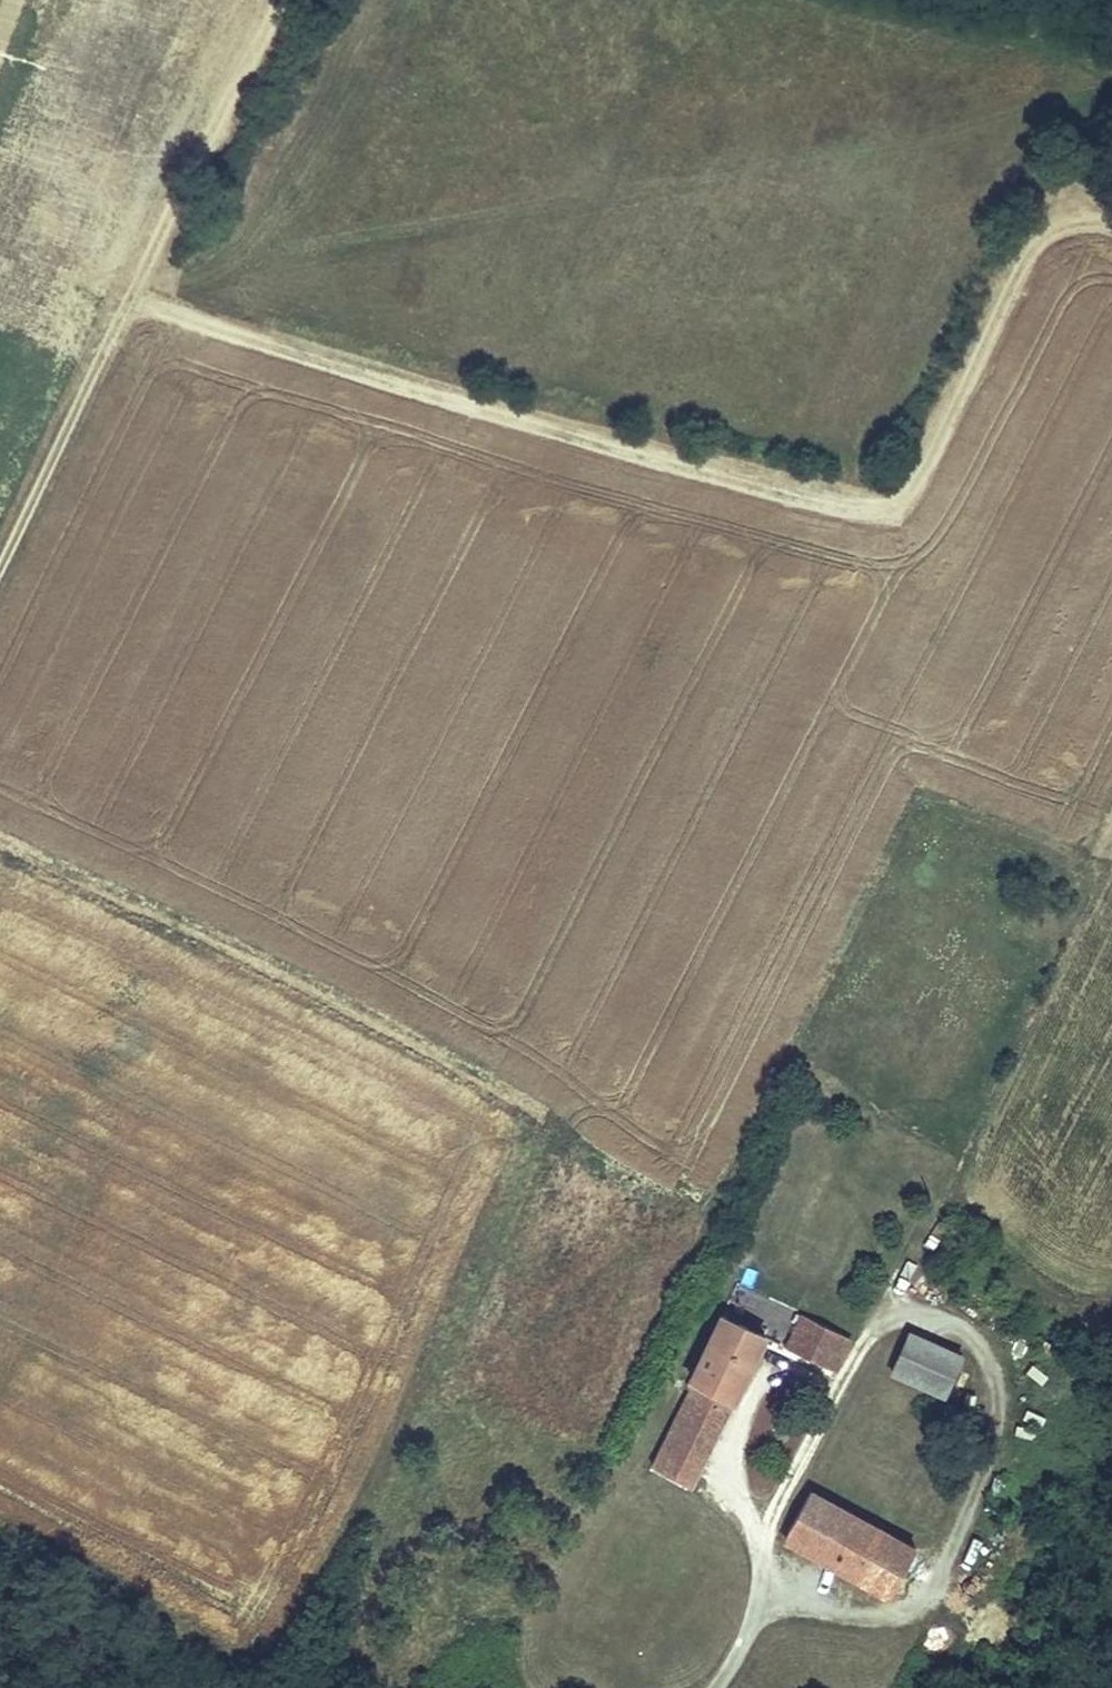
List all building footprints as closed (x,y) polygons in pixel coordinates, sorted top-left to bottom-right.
[(799,1312),(784,1343),(831,1366),(846,1334),(799,1312)] [(761,1332),(723,1313),(698,1362),(692,1376),(699,1380),(686,1407),(677,1404),(662,1435),(703,1453),(761,1332)] [(907,1321),(883,1368),(943,1396),(964,1348),(907,1321)] [(651,1457),(649,1462),(689,1481),(703,1453),(662,1435),(651,1457)] [(871,1524),(809,1489),(785,1533),(888,1590),(907,1555),(919,1561),(923,1552),(871,1524)]
